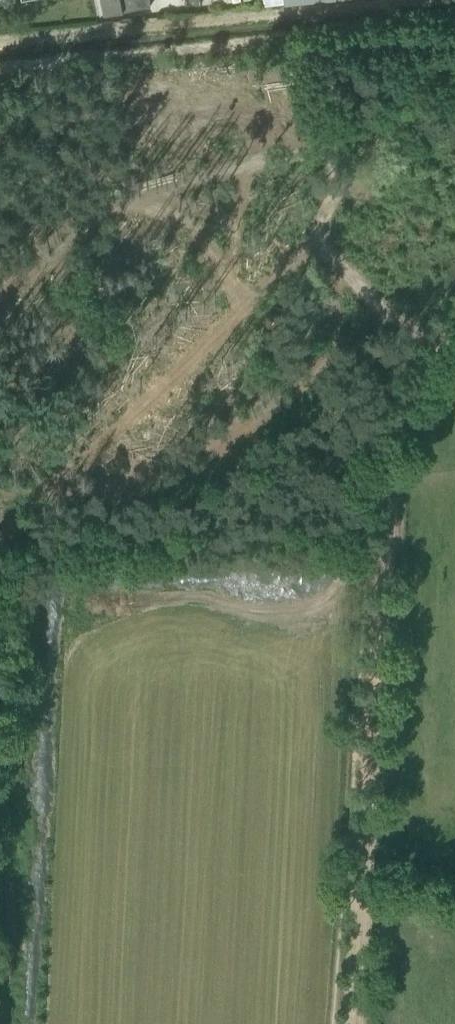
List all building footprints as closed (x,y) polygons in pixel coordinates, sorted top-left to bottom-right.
[(105,17),(124,13),(124,12),(152,6),(150,0),(102,0),(105,17)]
